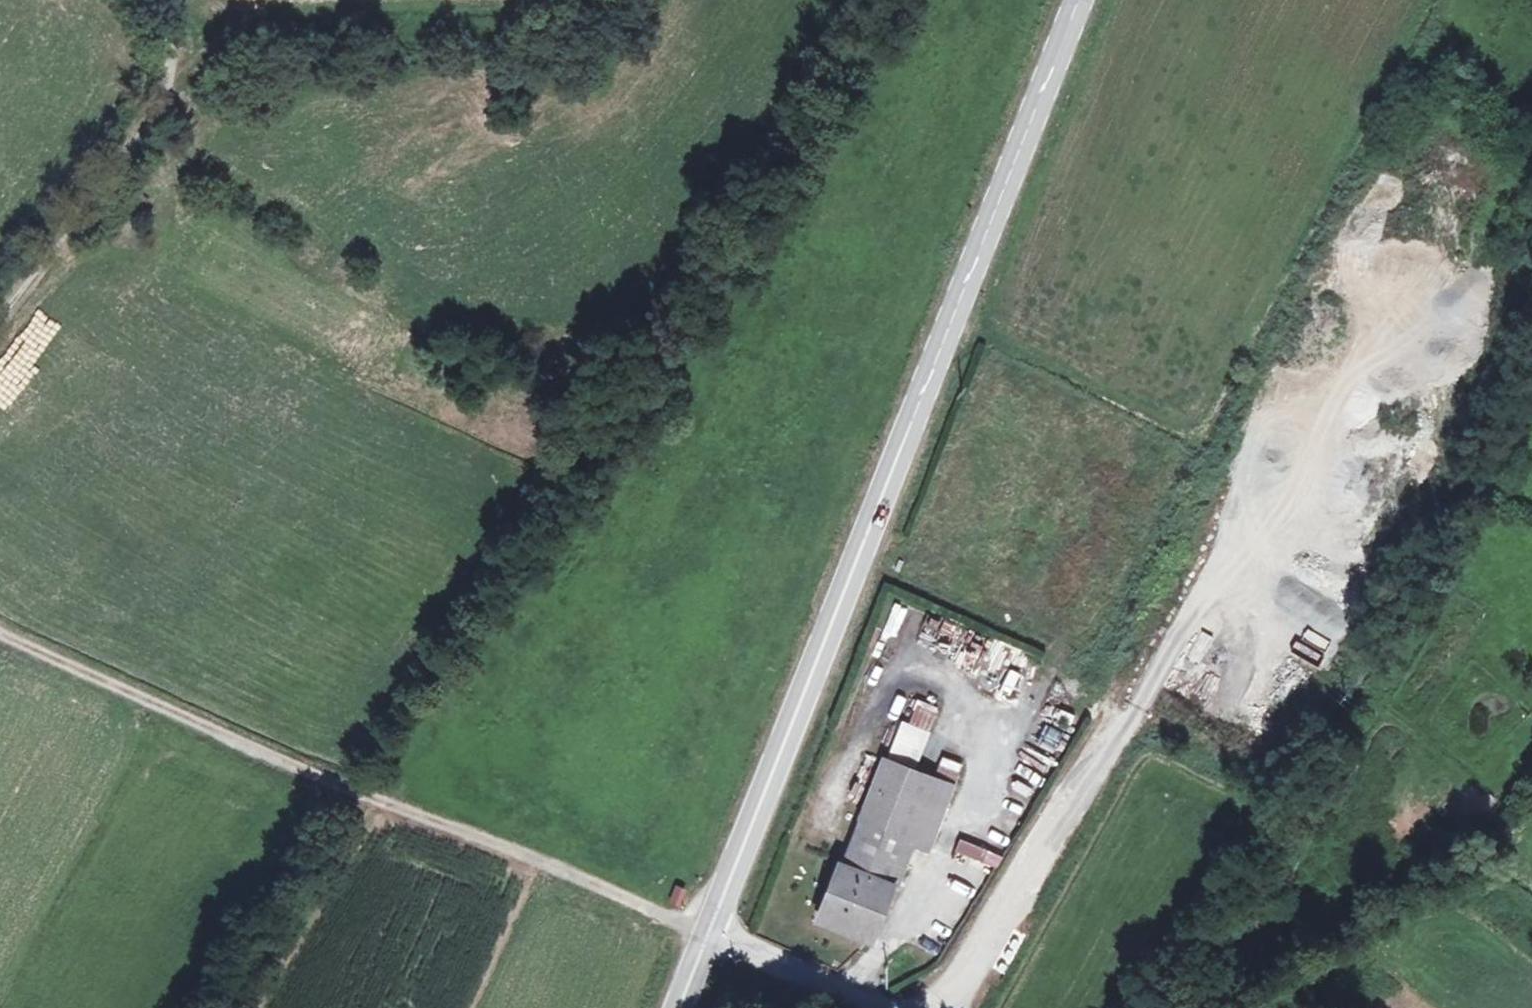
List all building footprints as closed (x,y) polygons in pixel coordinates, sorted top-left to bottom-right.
[(927,727),(905,718),(890,752),(914,761),(927,727)] [(954,784),(886,756),(861,816),(859,815),(844,847),(845,849),(818,908),(867,929),(890,877),(898,880),(916,842),(927,846),(954,784)] [(944,756),(937,772),(957,781),(964,765),(944,756)] [(965,837),(954,855),(986,874),(996,856),(965,837)] [(687,891),(680,887),(673,902),(680,905),(687,891)]
